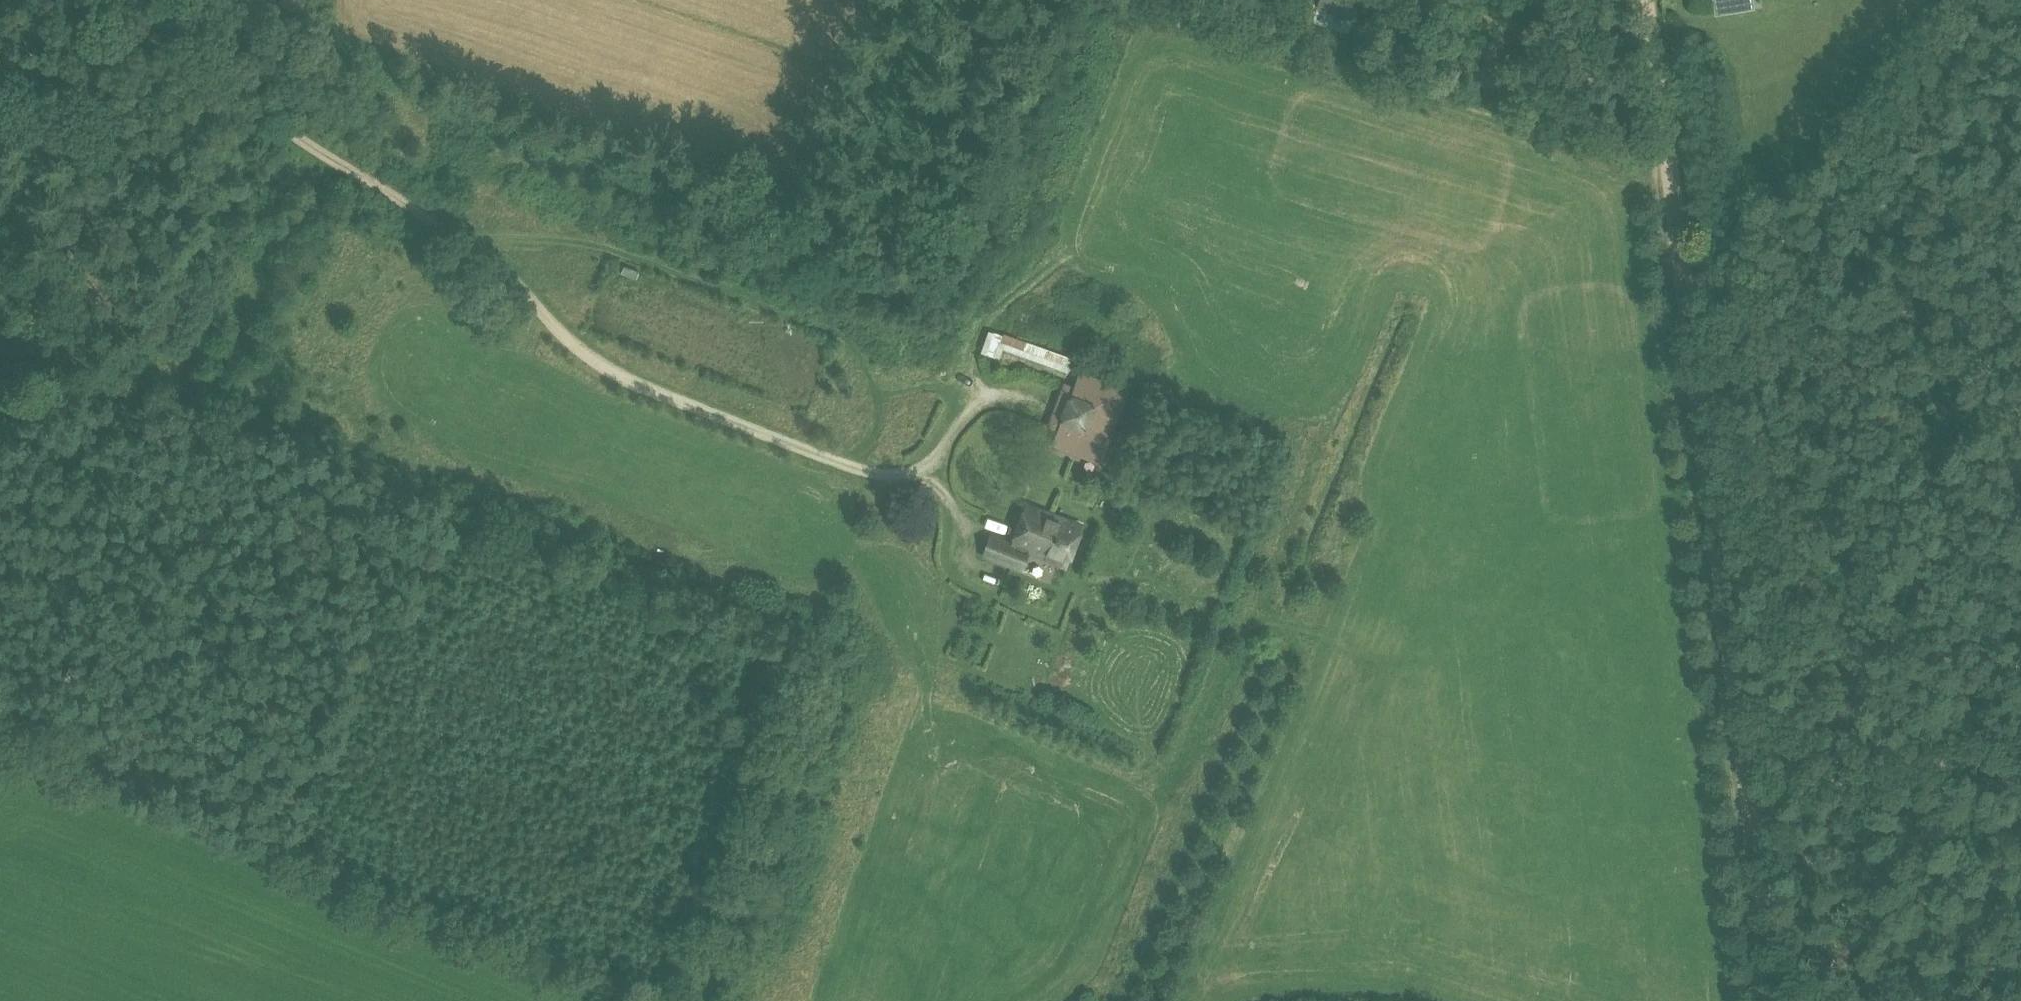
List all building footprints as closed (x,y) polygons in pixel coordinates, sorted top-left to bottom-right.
[(281,1),(282,2),(282,3),(283,4),(284,4),(284,5),(285,6),(286,6),(287,7),(288,7),(289,8),(290,8),(292,8),(293,8),(294,8),(295,8),(296,8),(297,7),(298,7),(299,6),(300,6),(301,5),(302,4),(303,3),(304,2),(304,1),(305,0),(281,0),(281,1)] [(1351,18),(1357,0),(1320,0),(1318,7),(1351,18)] [(1717,13),(1731,10),(1730,0),(1715,0),(1717,13)] [(1070,369),(1075,355),(1031,339),(1028,345),(992,332),(985,352),(1038,371),(1043,359),(1070,369)] [(1052,445),(1102,464),(1130,390),(1080,371),(1052,445)] [(982,557),(1023,572),(1029,555),(1067,569),(1070,560),(1073,561),(1083,532),(1081,531),(1084,523),(1027,502),(1024,511),(1022,510),(1010,540),(991,533),(982,557)]
